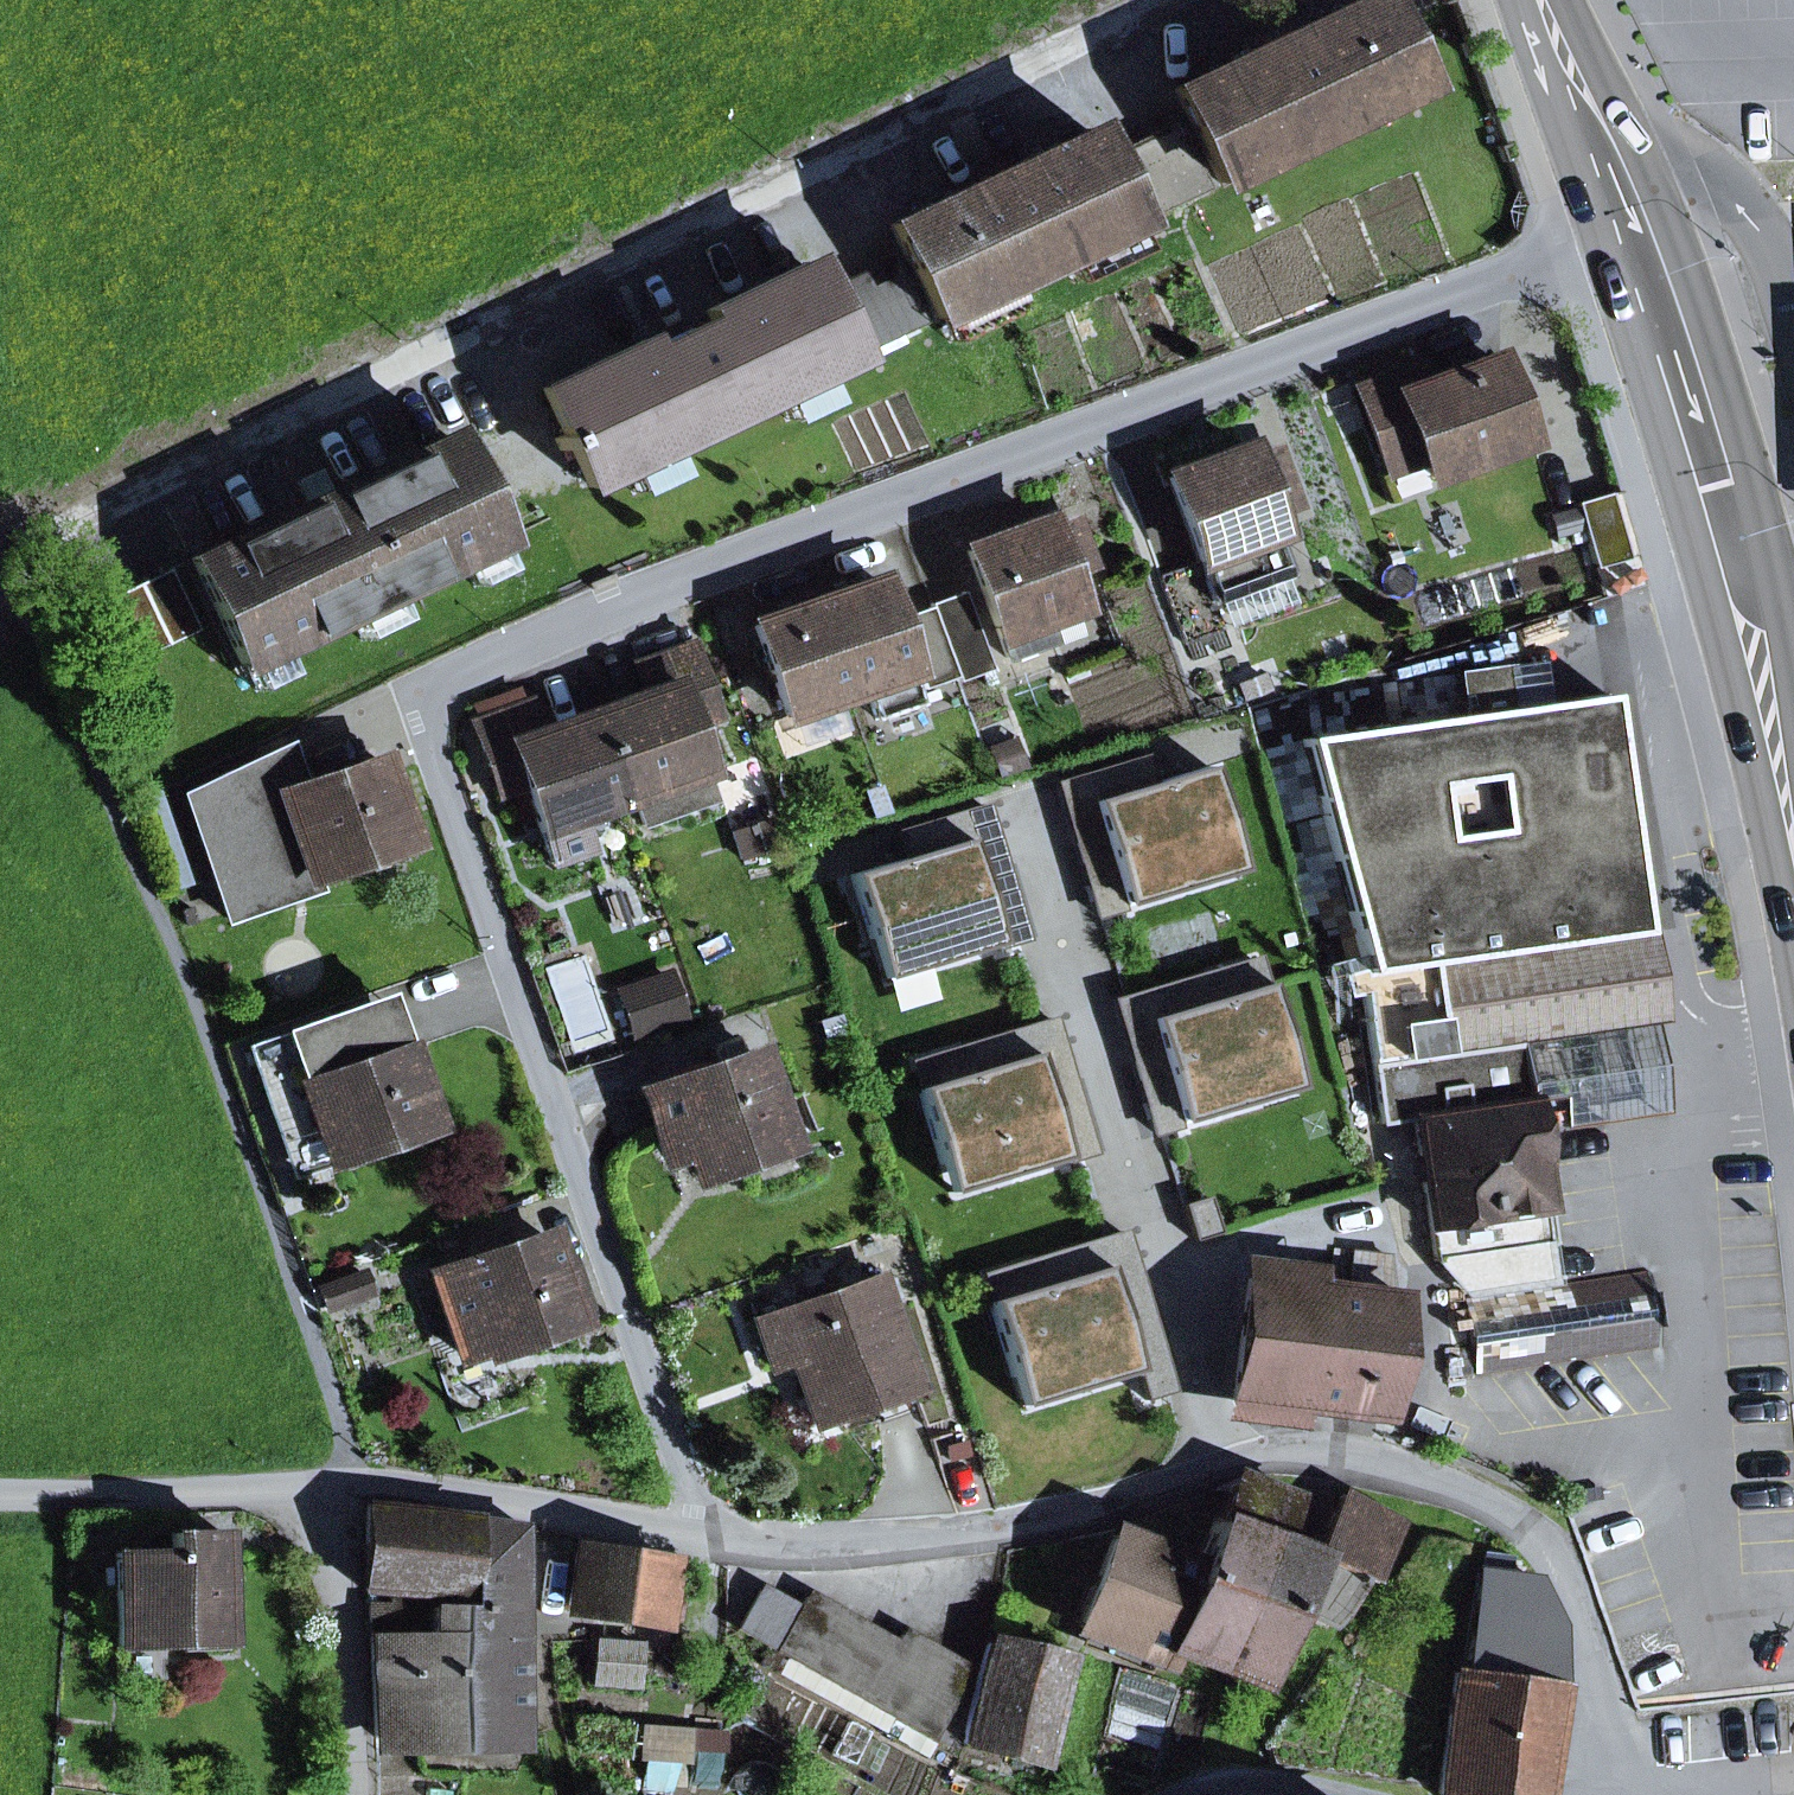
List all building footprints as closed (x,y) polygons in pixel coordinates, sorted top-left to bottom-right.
[(1418,87),(1376,0),(1358,0),(1174,88),(1220,182),(1418,87)] [(1208,188),(1177,123),(1102,158),(1133,223),(1208,188)] [(890,224),(935,318),(938,316),(1006,284),(1061,257),(1130,225),(1133,223),(1102,158),(1088,129),(890,224)] [(1061,257),(1074,284),(1142,252),(1130,225),(1061,257)] [(925,323),(893,258),(821,293),(852,358),(925,323)] [(568,447),(587,486),(623,469),(663,449),(776,395),(816,376),(852,358),(821,293),(805,261),(703,311),(708,321),(646,351),(641,340),(540,389),(562,434),(554,438),(560,451),(568,447)] [(938,316),(951,343),(1019,310),(1006,284),(938,316)] [(1420,461),(1427,479),(1524,443),(1494,361),(1417,389),(1411,371),(1357,391),(1380,456),(1414,444),(1420,461)] [(787,420),(828,401),(816,376),(776,395),(787,420)] [(494,541),(497,539),(448,437),(329,494),(309,504),(232,541),(231,539),(190,559),(241,663),(243,662),(277,646),(348,612),(344,602),(385,582),(391,594),(462,560),(461,557),(494,541)] [(1386,473),(1420,461),(1414,444),(1380,456),(1386,473)] [(635,493),(675,474),(663,449),(623,469),(635,493)] [(1223,626),(1213,601),(1285,575),(1292,572),(1271,517),(1289,510),(1278,481),(1284,479),(1273,450),(1248,459),(1245,451),(1167,480),(1198,562),(1160,576),(1185,644),(1224,630),(1223,626)] [(309,504),(329,494),(319,472),(298,481),(309,504)] [(1595,568),(1629,559),(1610,493),(1576,503),(1595,568)] [(1054,641),(1045,619),(1077,607),(1065,574),(1087,566),(1071,523),(1049,531),(1046,523),(968,551),(1007,658),(1054,641)] [(475,585),(508,569),(494,541),(461,557),(462,560),(475,585)] [(107,674),(198,630),(169,569),(77,613),(107,674)] [(1213,601),(1223,626),(1294,600),(1285,575),(1213,601)] [(923,704),(879,581),(818,605),(849,694),(865,690),(877,721),(923,704)] [(362,639),(403,619),(391,594),(385,582),(344,602),(348,612),(362,639)] [(957,678),(959,682),(992,670),(963,592),(898,619),(923,690),(957,678)] [(756,626),(787,715),(849,694),(818,605),(756,626)] [(256,690),(290,674),(277,646),(243,662),(256,690)] [(635,669),(646,699),(594,718),(624,800),(633,796),(644,825),(714,800),(703,771),(707,770),(682,698),(707,689),(692,649),(635,669)] [(1455,672),(1461,716),(1516,708),(1509,665),(1455,672)] [(1516,708),(1461,716),(1303,739),(1365,972),(1632,934),(1642,932),(1609,695),(1516,708)] [(587,850),(575,817),(606,806),(624,800),(594,718),(541,736),(531,706),(474,726),(489,767),(514,758),(550,863),(587,850)] [(301,845),(312,878),(409,844),(379,760),(302,787),(289,748),(186,798),(213,876),(301,845)] [(1145,755),(1058,780),(1100,918),(1123,911),(1121,906),(1239,870),(1208,767),(1153,783),(1145,755)] [(905,859),(850,875),(881,979),(999,943),(1000,949),(1024,942),(982,804),(896,830),(905,859)] [(587,850),(618,839),(606,806),(575,817),(587,850)] [(781,847),(772,819),(732,832),(741,859),(781,847)] [(213,876),(227,919),(316,888),(312,878),(301,845),(213,876)] [(1564,1129),(1668,1114),(1655,1025),(1668,1023),(1655,931),(1642,932),(1632,934),(1640,995),(1622,998),(1627,1028),(1521,1043),(1529,1102),(1560,1098),(1564,1129)] [(1381,1123),(1412,1119),(1529,1102),(1521,1043),(1627,1028),(1622,998),(1640,995),(1632,934),(1365,972),(1360,973),(1381,1123)] [(1202,972),(1116,998),(1157,1136),(1181,1129),(1179,1123),(1297,1088),(1260,967),(1206,983),(1202,972)] [(621,992),(634,1032),(679,1017),(666,977),(621,992)] [(308,1102),(330,1163),(431,1128),(385,997),(283,1033),(291,1055),(258,1066),(275,1113),(308,1102)] [(966,1056),(911,1072),(948,1193),(1065,1157),(1067,1163),(1090,1156),(1049,1018),(962,1044),(966,1056)] [(258,1066),(291,1055),(283,1033),(250,1044),(258,1066)] [(687,1148),(697,1177),(763,1153),(749,1111),(770,1104),(753,1055),(644,1094),(666,1155),(687,1148)] [(296,1175),(330,1163),(308,1102),(275,1113),(296,1175)] [(1529,1102),(1412,1119),(1433,1260),(1550,1244),(1529,1102)] [(763,1153),(785,1146),(770,1104),(749,1111),(763,1153)] [(1037,1269),(982,1285),(1019,1406),(1136,1371),(1145,1401),(1169,1393),(1120,1231),(1033,1257),(1037,1269)] [(484,1326),(493,1352),(577,1323),(546,1237),(435,1277),(456,1336),(484,1326)] [(1465,1299),(1555,1286),(1550,1244),(1433,1260),(1465,1299)] [(1248,1279),(1234,1401),(1384,1420),(1399,1298),(1392,1297),(1385,1258),(1331,1251),(1326,1289),(1248,1279)] [(1555,1286),(1465,1299),(1476,1375),(1661,1347),(1650,1271),(1555,1286)] [(319,1289),(326,1309),(370,1293),(363,1273),(319,1289)] [(795,1362),(817,1425),(916,1389),(875,1278),(778,1313),(778,1314),(795,1362)] [(772,1370),(795,1362),(778,1314),(755,1322),(772,1370)] [(1161,1659),(1168,1642),(1222,1663),(1271,1543),(1278,1546),(1295,1499),(1248,1481),(1230,1488),(1193,1569),(1114,1537),(1079,1628),(1161,1659)] [(1342,1496),(1310,1558),(1278,1546),(1271,1543),(1222,1663),(1267,1681),(1296,1605),(1338,1628),(1399,1527),(1342,1496)] [(367,1506),(365,1590),(465,1603),(476,1519),(367,1506)] [(414,1637),(414,1736),(524,1737),(521,1526),(476,1519),(465,1603),(465,1607),(432,1608),(432,1636),(414,1637)] [(666,1584),(670,1562),(578,1547),(569,1606),(679,1623),(685,1587),(666,1584)] [(116,1554),(120,1649),(226,1645),(223,1550),(116,1554)] [(1555,1689),(1556,1625),(1536,1580),(1478,1573),(1465,1674),(1458,1673),(1439,1794),(1538,1794),(1555,1689)] [(739,1627),(934,1737),(970,1673),(903,1635),(895,1648),(806,1597),(798,1612),(760,1591),(739,1627)] [(369,1605),(376,1736),(414,1736),(414,1637),(414,1599),(390,1599),(390,1606),(369,1605)] [(636,1686),(639,1645),(598,1642),(596,1683),(636,1686)] [(986,1642),(961,1747),(1038,1765),(1064,1661),(986,1642)]
